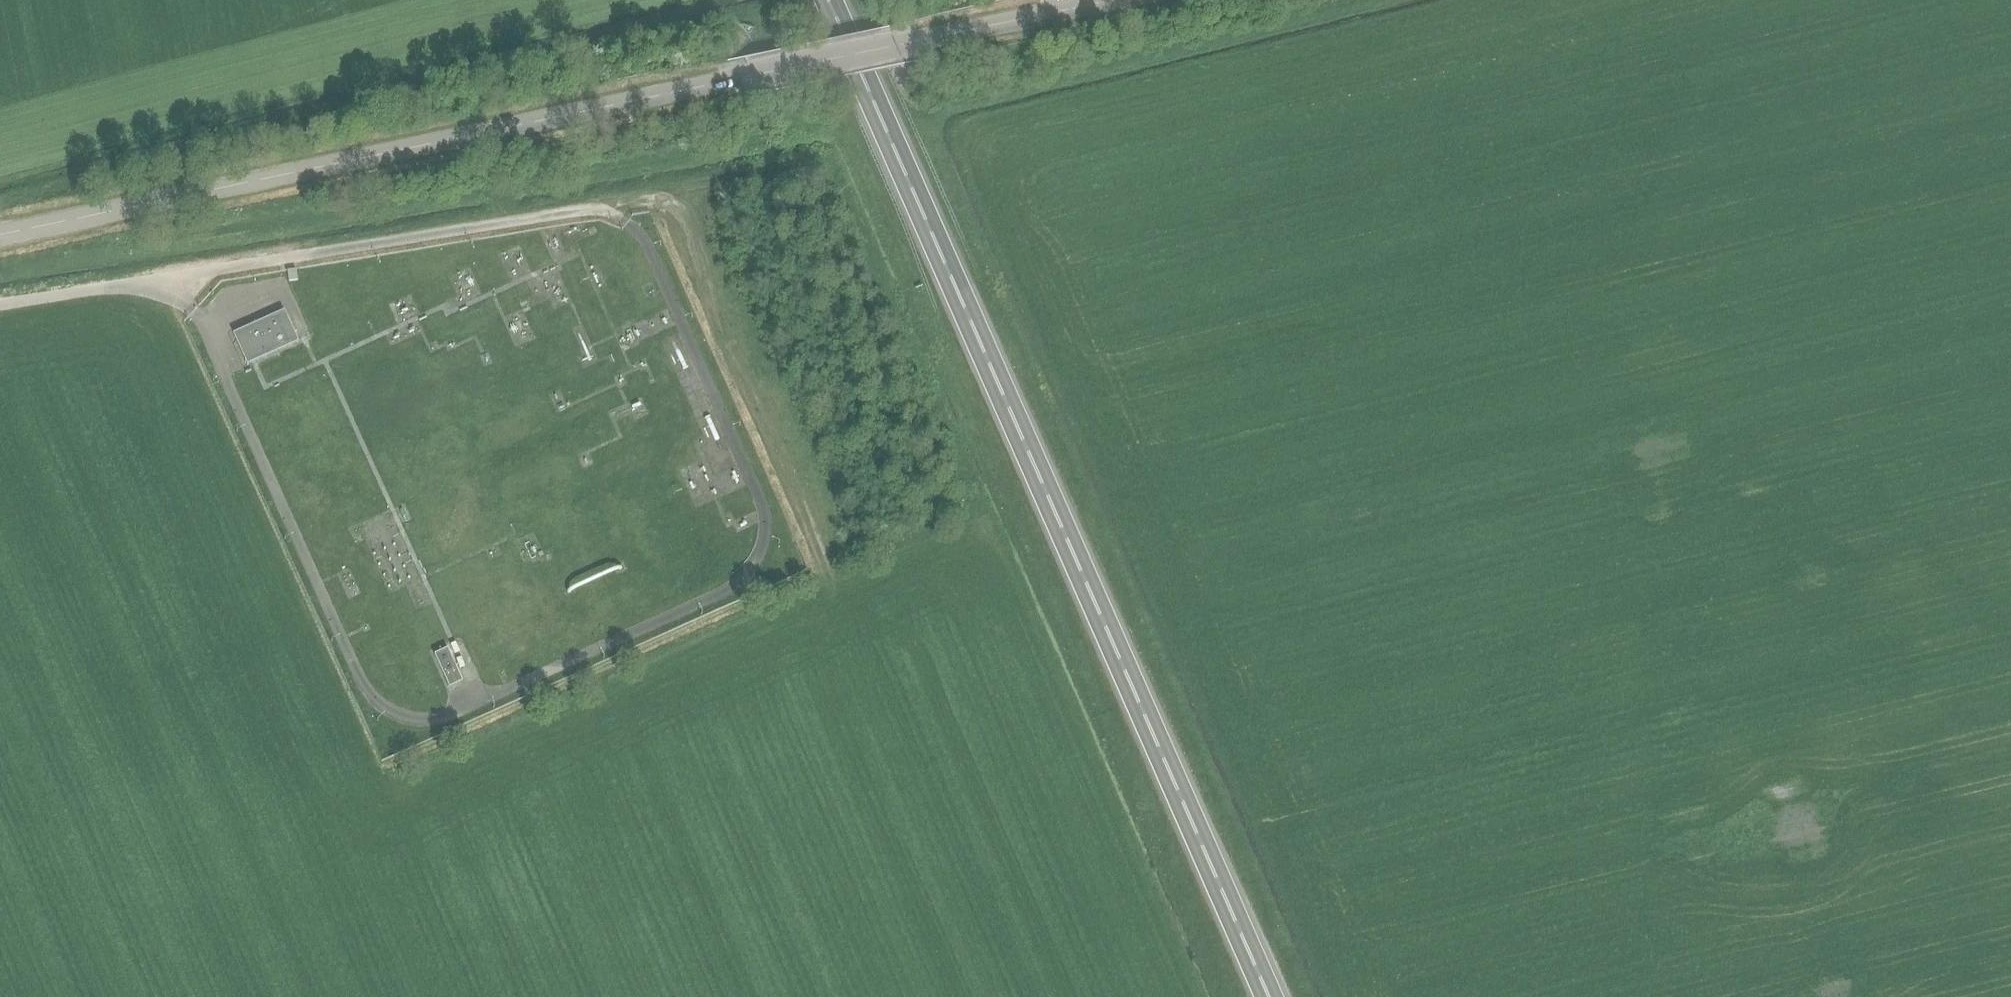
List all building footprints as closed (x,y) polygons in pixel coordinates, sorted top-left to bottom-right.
[(296,270),(287,271),(287,277),(288,281),(289,281),(298,280),(296,270)] [(284,310),(233,334),(247,364),(298,341),(284,310)] [(446,648),(433,654),(448,687),(461,681),(446,648)]
